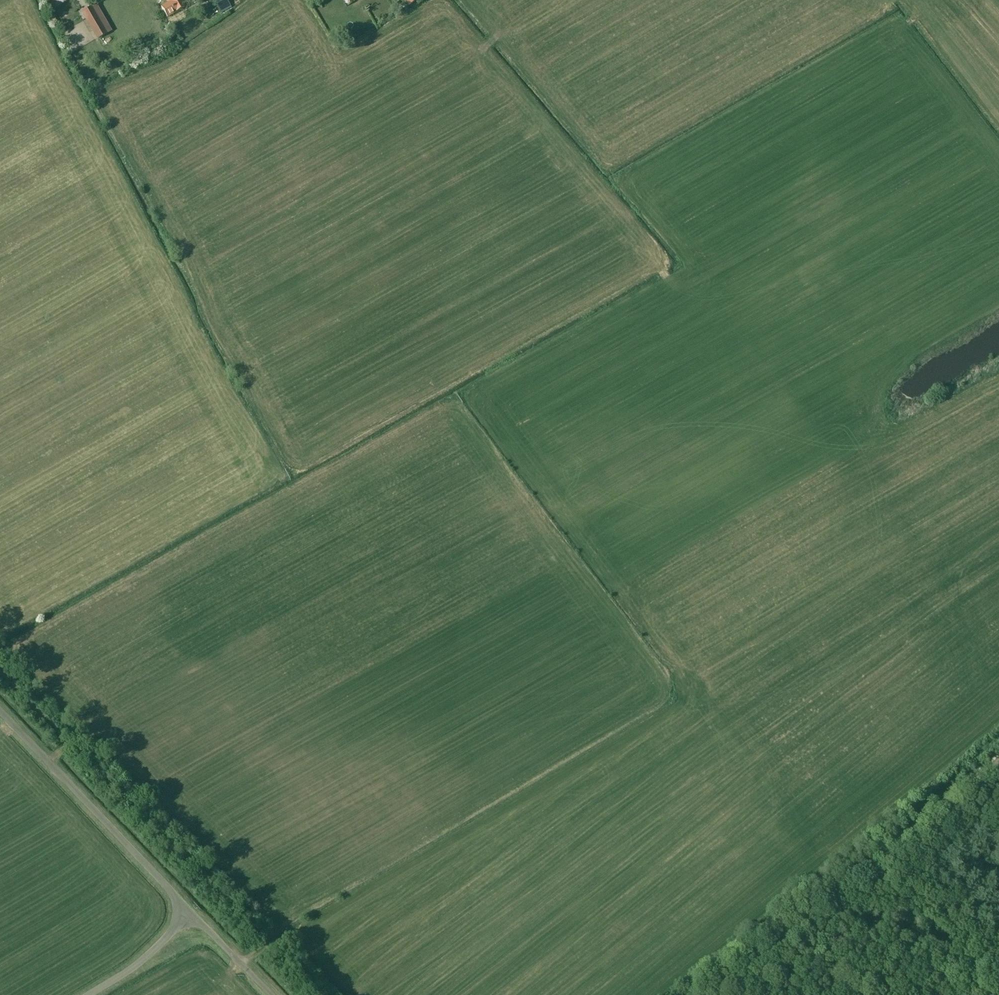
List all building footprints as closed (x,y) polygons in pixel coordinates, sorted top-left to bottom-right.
[(168,3),(161,7),(167,17),(184,7),(180,0),(167,0),(168,3)] [(98,38),(107,33),(92,7),(83,12),(98,38)] [(89,42),(86,34),(78,36),(76,29),(71,31),(75,45),(89,42)]
